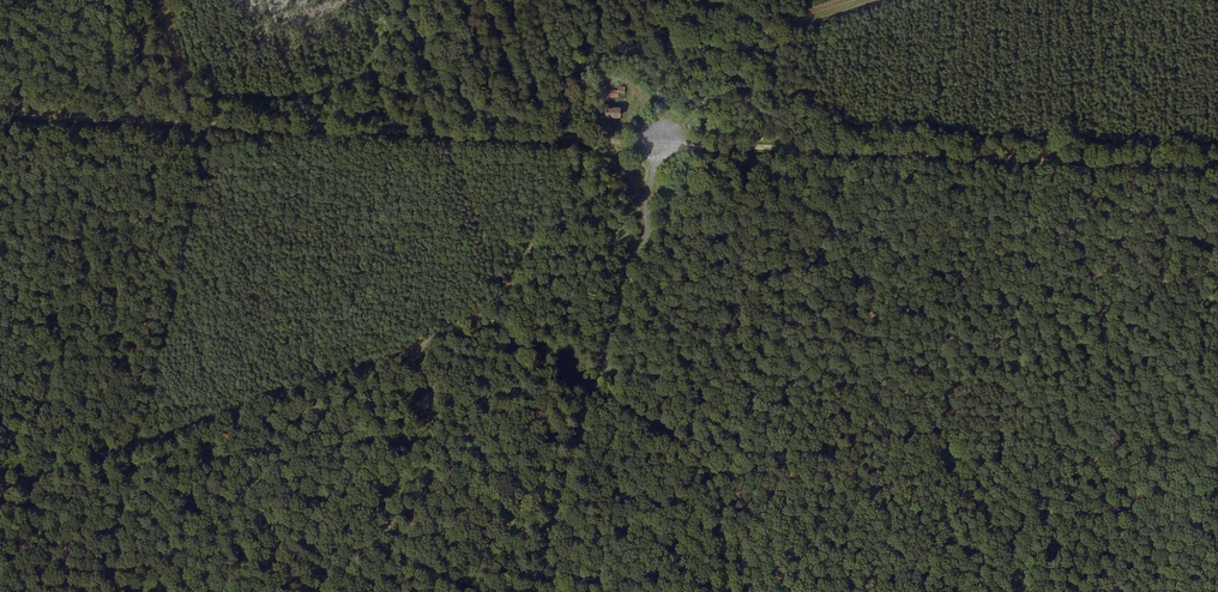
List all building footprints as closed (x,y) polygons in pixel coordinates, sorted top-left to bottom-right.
[(619,91),(608,91),(608,100),(627,100),(627,87),(619,87),(619,91)] [(622,108),(606,108),(606,119),(622,119),(622,108)]
